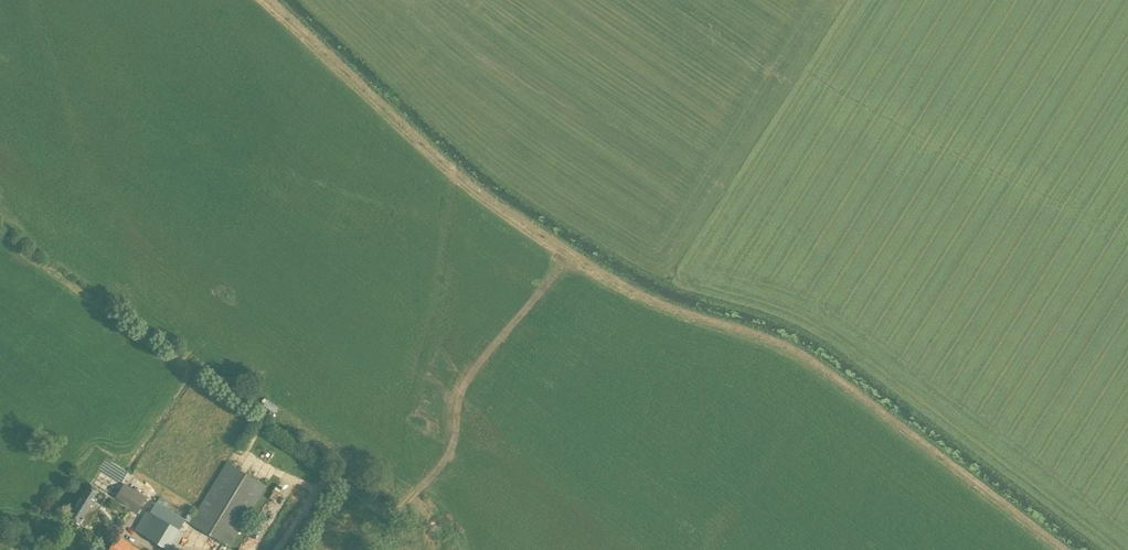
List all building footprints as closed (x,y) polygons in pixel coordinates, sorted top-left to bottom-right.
[(229,547),(267,486),(227,461),(189,523),(229,547)] [(90,483),(69,516),(88,528),(108,496),(90,483)] [(125,483),(114,500),(138,514),(148,498),(125,483)] [(151,511),(147,509),(134,529),(168,549),(174,549),(185,532),(181,529),(186,519),(156,502),(151,511)] [(117,535),(108,549),(141,549),(117,535)]
